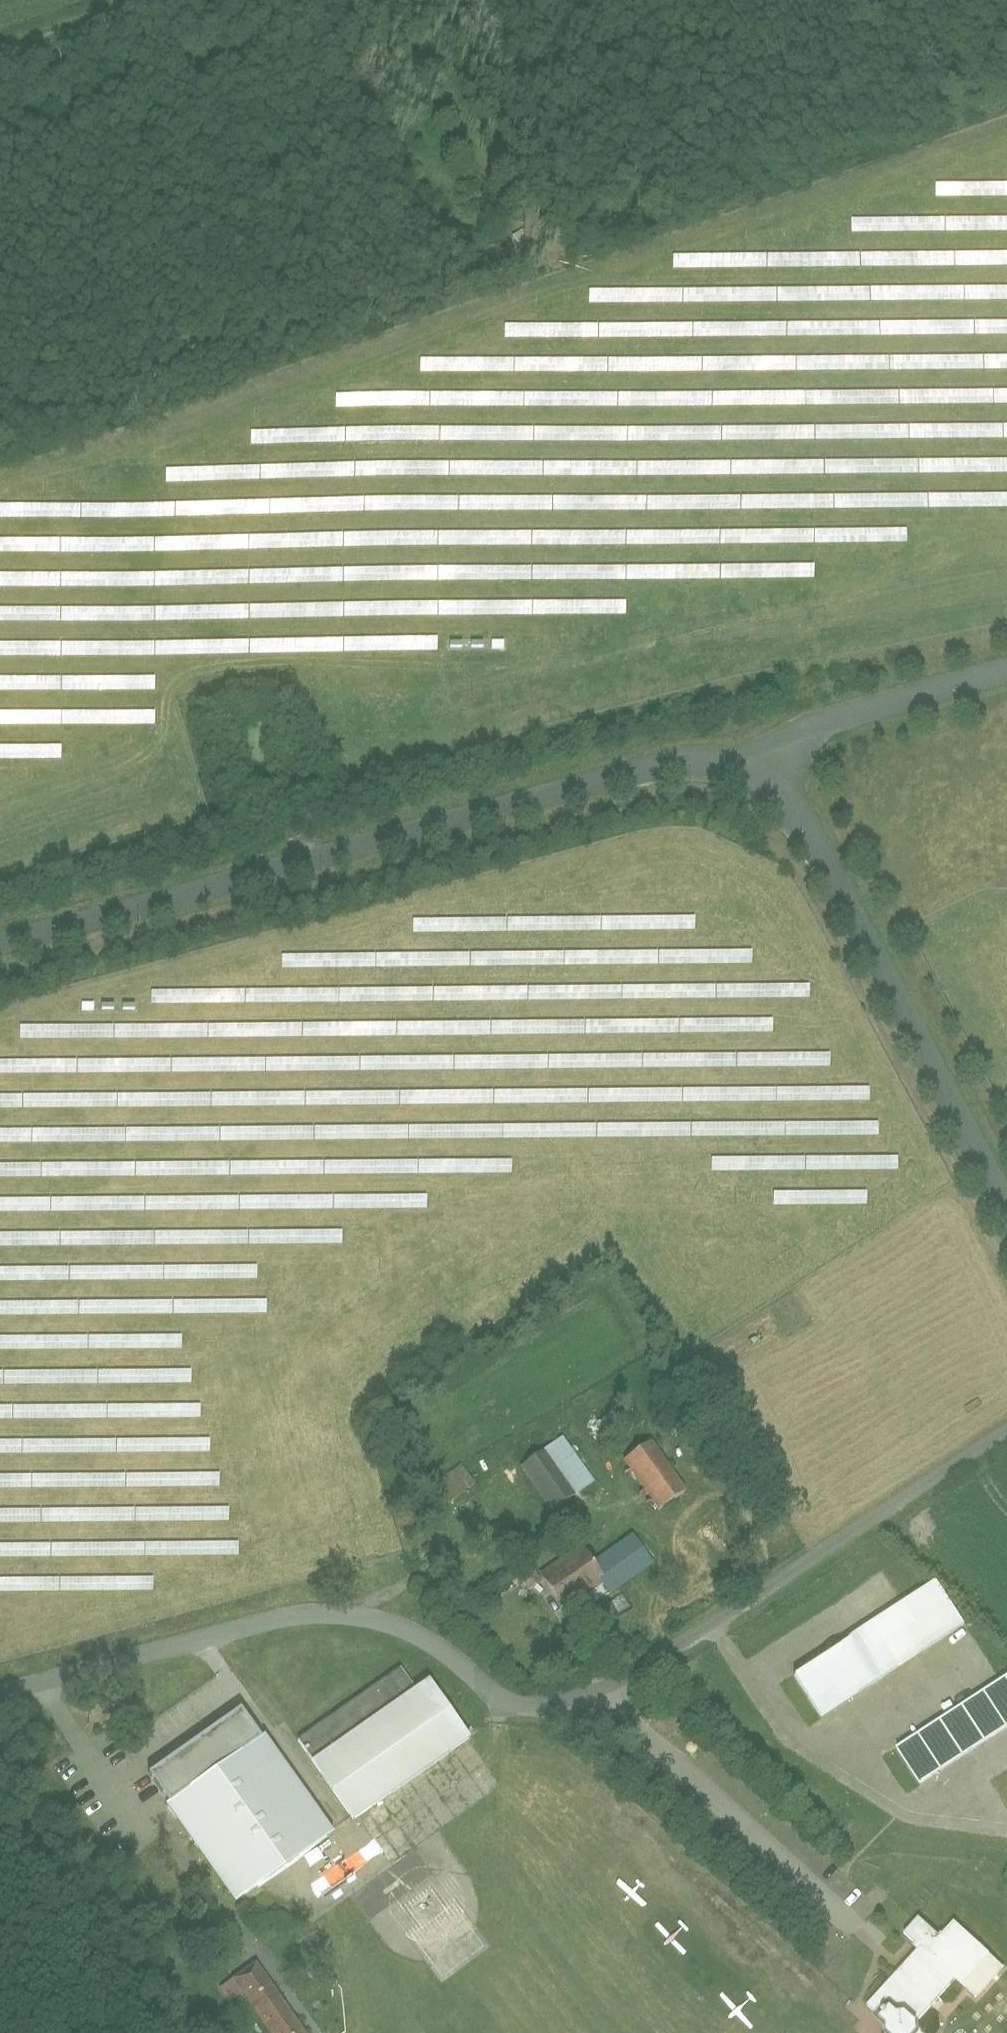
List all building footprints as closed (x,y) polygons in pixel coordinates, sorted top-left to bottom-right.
[(601,1481),(571,1436),(527,1465),(558,1511),(601,1481)] [(697,1491),(660,1439),(629,1461),(666,1513),(697,1491)] [(640,1534),(605,1558),(621,1582),(626,1588),(661,1565),(640,1534)] [(598,1548),(553,1578),(575,1612),(621,1582),(598,1548)] [(977,1624),(948,1579),(794,1675),(826,1717),(977,1624)] [(412,1780),(477,1737),(432,1677),(423,1686),(409,1668),(362,1700),(302,1738),(356,1821),(412,1780)] [(902,1748),(929,1785),(1006,1735),(1006,1682),(902,1748)] [(154,1776),(173,1805),(269,1736),(247,1708),(154,1776)] [(340,1832),(290,1761),(269,1736),(173,1805),(183,1821),(240,1902),(340,1832)] [(958,1921),(944,1934),(923,1915),(906,1933),(924,1949),(871,2006),(892,2025),(891,2032),(930,2032),(926,2030),(923,2020),(960,1981),(983,2000),(1006,1973),(1006,1964),(958,1921)] [(260,1965),(233,1983),(264,2032),(307,2032),(260,1965)]
